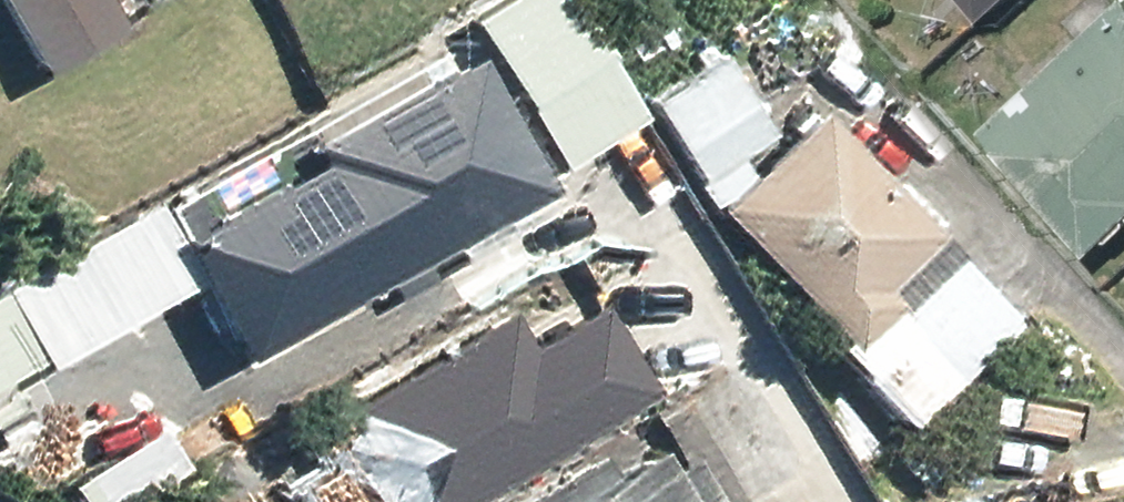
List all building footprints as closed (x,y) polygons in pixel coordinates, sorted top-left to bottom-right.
[(40,77),(127,27),(111,0),(0,0),(0,8),(40,77)] [(985,23),(1009,0),(962,0),(985,23)] [(988,139),(1104,258),(1123,238),(1123,6),(988,139)] [(496,60),(169,235),(240,367),(567,192),(496,60)] [(801,104),(707,202),(855,341),(949,243),(801,104)] [(512,313),(286,440),(321,501),(468,501),(650,399),(596,305),(529,343),(512,313)] [(693,444),(665,459),(655,440),(540,501),(725,501),(693,444)]
